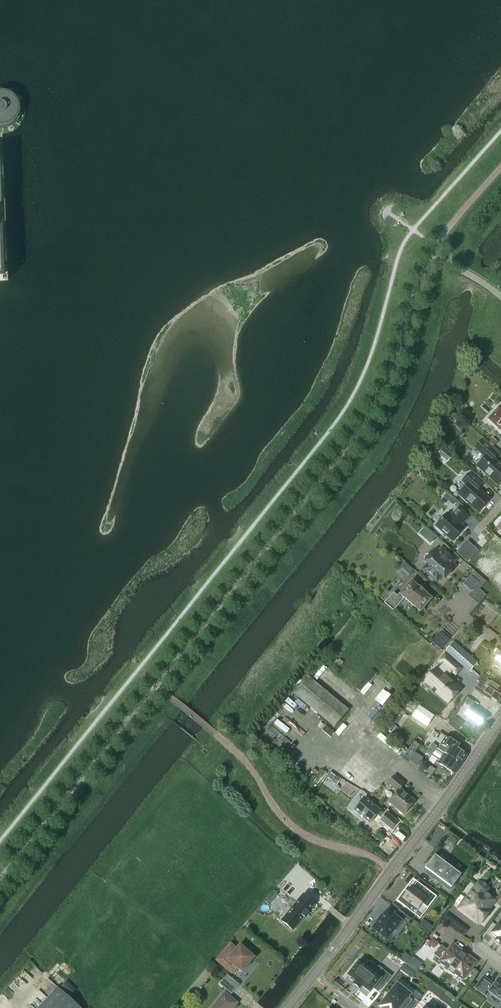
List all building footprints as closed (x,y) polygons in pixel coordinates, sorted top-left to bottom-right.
[(0,93),(0,128),(2,128),(6,127),(9,126),(12,124),(15,121),(17,118),(18,114),(19,111),(18,107),(17,103),(15,100),(13,97),(10,95),(6,93),(2,93),(0,93)] [(488,420),(500,431),(500,406),(488,420)] [(474,448),(485,458),(476,467),(497,486),(500,481),(500,467),(494,461),(499,456),(482,440),(474,448)] [(467,486),(458,495),(478,513),(489,500),(478,490),(482,485),(469,474),(462,482),(467,486)] [(463,529),(460,526),(468,518),(458,508),(450,517),(447,514),(436,526),(452,541),(463,529)] [(465,555),(459,550),(457,553),(468,563),(479,551),(473,545),(465,555)] [(452,564),(456,560),(441,548),(438,552),(435,549),(430,556),(428,555),(425,556),(424,557),(424,560),(425,562),(424,562),(426,564),(422,569),(437,582),(441,577),(444,579),(455,567),(452,564)] [(489,580),(500,590),(500,566),(489,580)] [(470,576),(462,584),(471,592),(479,583),(470,576)] [(431,599),(423,593),(424,592),(420,588),(419,589),(411,582),(401,594),(400,593),(397,596),(393,593),(384,603),(393,612),(405,599),(420,612),(431,599)] [(453,642),(445,651),(469,672),(477,663),(453,642)] [(492,665),(500,671),(500,652),(492,665)] [(447,657),(427,681),(438,691),(436,693),(448,703),(459,689),(447,678),(452,672),(455,675),(461,669),(447,657)] [(487,680),(488,678),(482,674),(477,681),(479,682),(468,698),(478,705),(484,696),(489,700),(491,698),(496,702),(500,695),(500,690),(487,680)] [(349,711),(308,677),(294,694),(334,728),(349,711)] [(409,716),(416,705),(406,699),(399,709),(409,716)] [(471,708),(463,719),(468,723),(470,721),(479,727),(480,725),(482,723),(486,718),(482,715),(472,707),(471,708)] [(457,749),(459,746),(446,737),(437,749),(461,765),(467,756),(457,749)] [(454,774),(461,765),(437,749),(436,748),(437,747),(433,744),(427,753),(439,761),(438,763),(454,774)] [(415,802),(400,790),(404,785),(394,776),(388,784),(397,792),(388,802),(404,815),(415,802)] [(398,822),(383,809),(376,818),(391,831),(398,822)] [(434,855),(424,868),(427,870),(425,873),(435,881),(437,878),(451,888),(461,875),(437,857),(434,855)] [(476,886),(458,909),(468,917),(468,916),(480,925),(490,911),(488,909),(495,901),(485,893),(486,892),(487,890),(487,888),(486,886),(483,884),(481,884),(479,884),(477,885),(476,887),(476,886)] [(404,890),(396,901),(405,908),(408,904),(417,911),(422,905),(427,909),(436,897),(426,889),(423,894),(412,886),(407,892),(404,890)] [(296,926),(314,905),(303,896),(281,921),(293,931),(296,926)] [(377,923),(372,929),(373,929),(379,934),(379,935),(387,940),(392,934),(392,933),(396,929),(396,928),(401,922),(394,917),(394,916),(387,910),(382,917),(381,916),(377,923)] [(407,917),(399,911),(395,915),(403,921),(407,917)] [(491,934),(500,942),(500,921),(491,934)] [(236,949),(230,944),(216,961),(231,974),(236,968),(242,972),(254,958),(240,945),(236,949)] [(476,962),(459,949),(459,950),(452,945),(447,951),(441,946),(434,955),(440,960),(440,961),(447,966),(446,967),(449,969),(448,971),(454,975),(455,974),(458,976),(462,970),(467,974),(476,962)] [(385,982),(381,979),(374,973),(377,969),(369,962),(366,967),(359,961),(347,975),(355,982),(353,985),(359,990),(362,987),(369,993),(373,988),(378,992),(380,990),(385,982)] [(227,975),(223,980),(227,984),(232,979),(227,975)] [(483,977),(475,989),(486,997),(488,993),(500,1002),(500,980),(498,978),(497,979),(493,985),(483,977)] [(224,988),(227,984),(223,980),(219,984),(224,988)] [(418,1002),(397,986),(380,1007),(381,1007),(414,1007),(418,1002)] [(72,1001),(66,996),(57,987),(38,1007),(80,1007),(72,1001)] [(237,1003),(225,993),(212,1007),(233,1007),(237,1003)]
